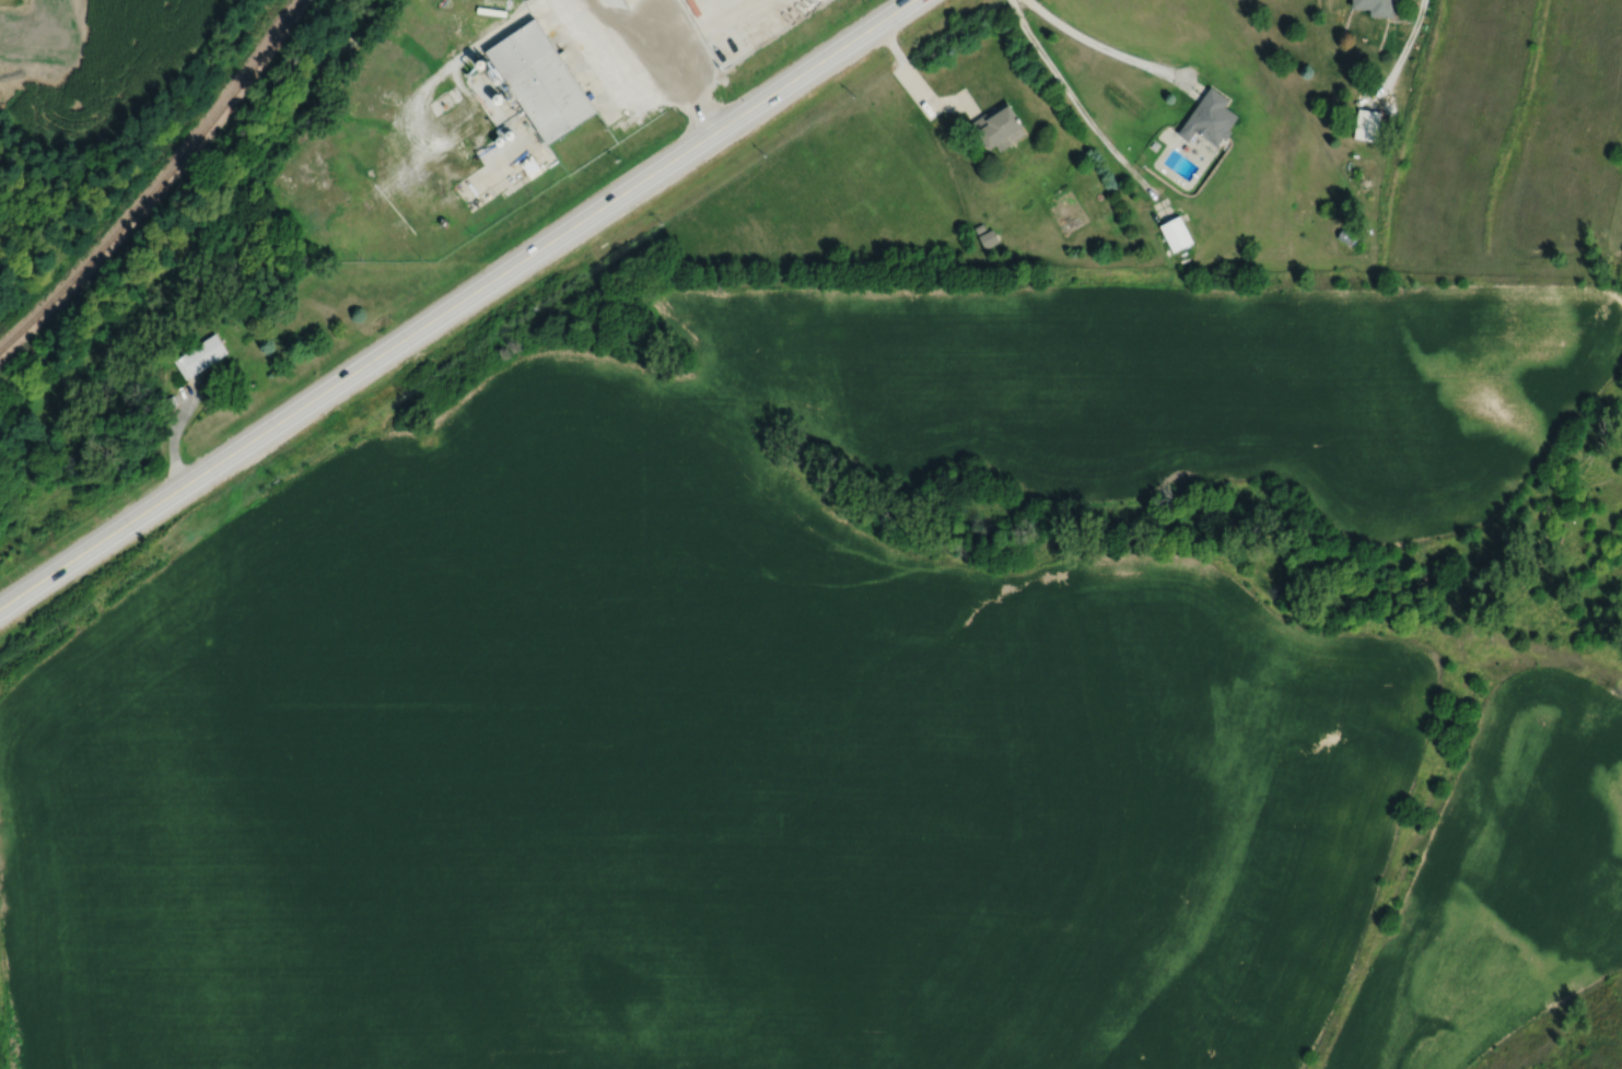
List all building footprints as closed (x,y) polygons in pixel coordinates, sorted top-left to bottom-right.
[(1390,16),(1390,0),(1348,0),(1348,9),(1366,9),(1366,16),(1390,16)] [(590,114),(532,17),(479,48),(537,145),(590,114)] [(1220,107),(1225,100),(1205,87),(1173,135),(1185,142),(1191,131),(1214,147),(1235,116),(1220,107)] [(1023,133),(1004,101),(968,122),(983,149),(992,144),(996,150),(1023,133)] [(1378,111),(1355,108),(1351,138),(1375,141),(1378,111)] [(1156,226),(1170,254),(1191,243),(1177,215),(1156,226)] [(982,249),(996,242),(990,229),(976,236),(982,249)] [(180,379),(224,354),(212,333),(168,359),(180,379)]
